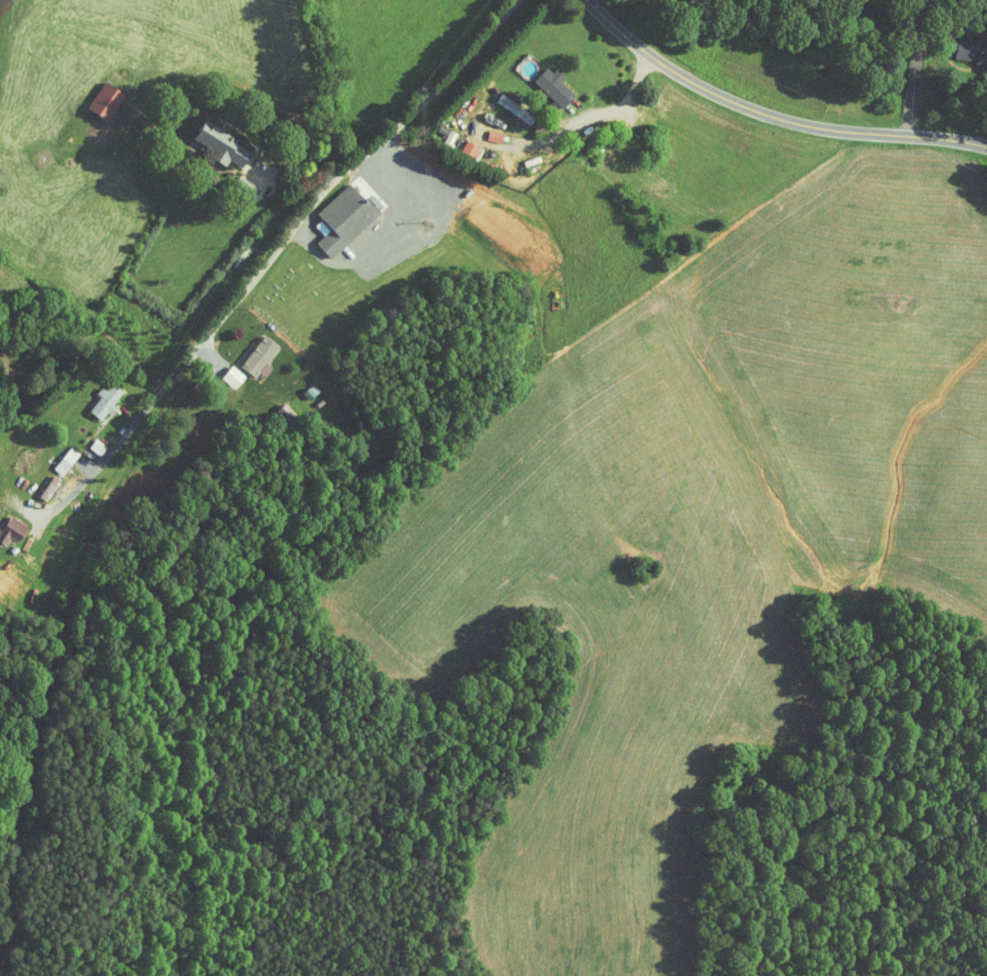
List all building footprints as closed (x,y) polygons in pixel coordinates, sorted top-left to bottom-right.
[(943,35),(940,54),(986,60),(986,41),(943,35)] [(560,90),(546,76),(548,74),(534,60),(519,76),(548,103),(560,90)] [(72,102),(92,116),(110,90),(91,76),(72,102)] [(521,111),(487,88),(482,96),(516,119),(521,111)] [(228,162),(237,146),(220,137),(223,133),(189,115),(179,134),(197,144),(193,151),(211,161),(214,155),(228,162)] [(430,137),(438,141),(444,127),(426,119),(423,125),(433,130),(430,137)] [(490,127),(475,124),(473,134),(488,137),(490,127)] [(467,143),(453,135),(447,146),(461,154),(467,143)] [(315,254),(365,209),(337,177),(301,209),(307,215),(301,220),(310,230),(301,238),(315,254)] [(239,371),(265,340),(251,328),(225,359),(239,371)] [(110,387),(95,376),(74,404),(87,414),(94,405),(95,406),(110,387)]
